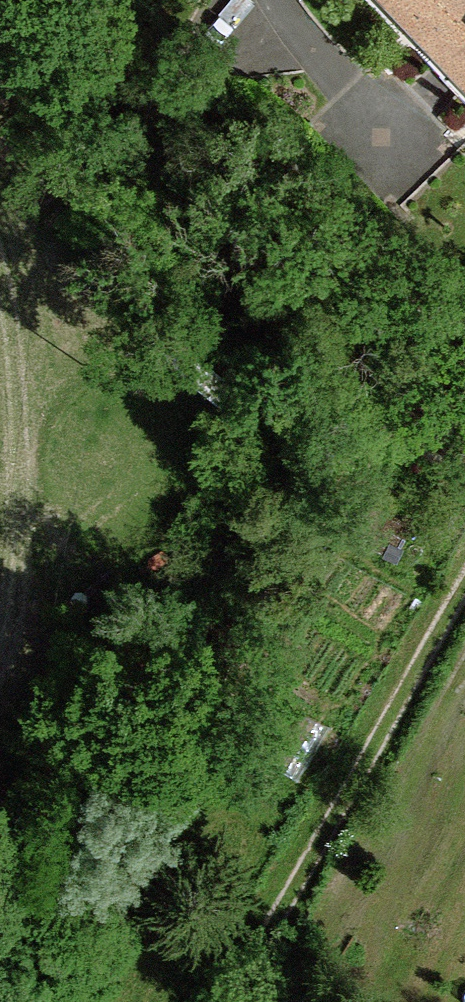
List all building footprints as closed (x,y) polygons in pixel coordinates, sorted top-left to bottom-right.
[(464,84),(464,0),(384,0),(464,84)]
